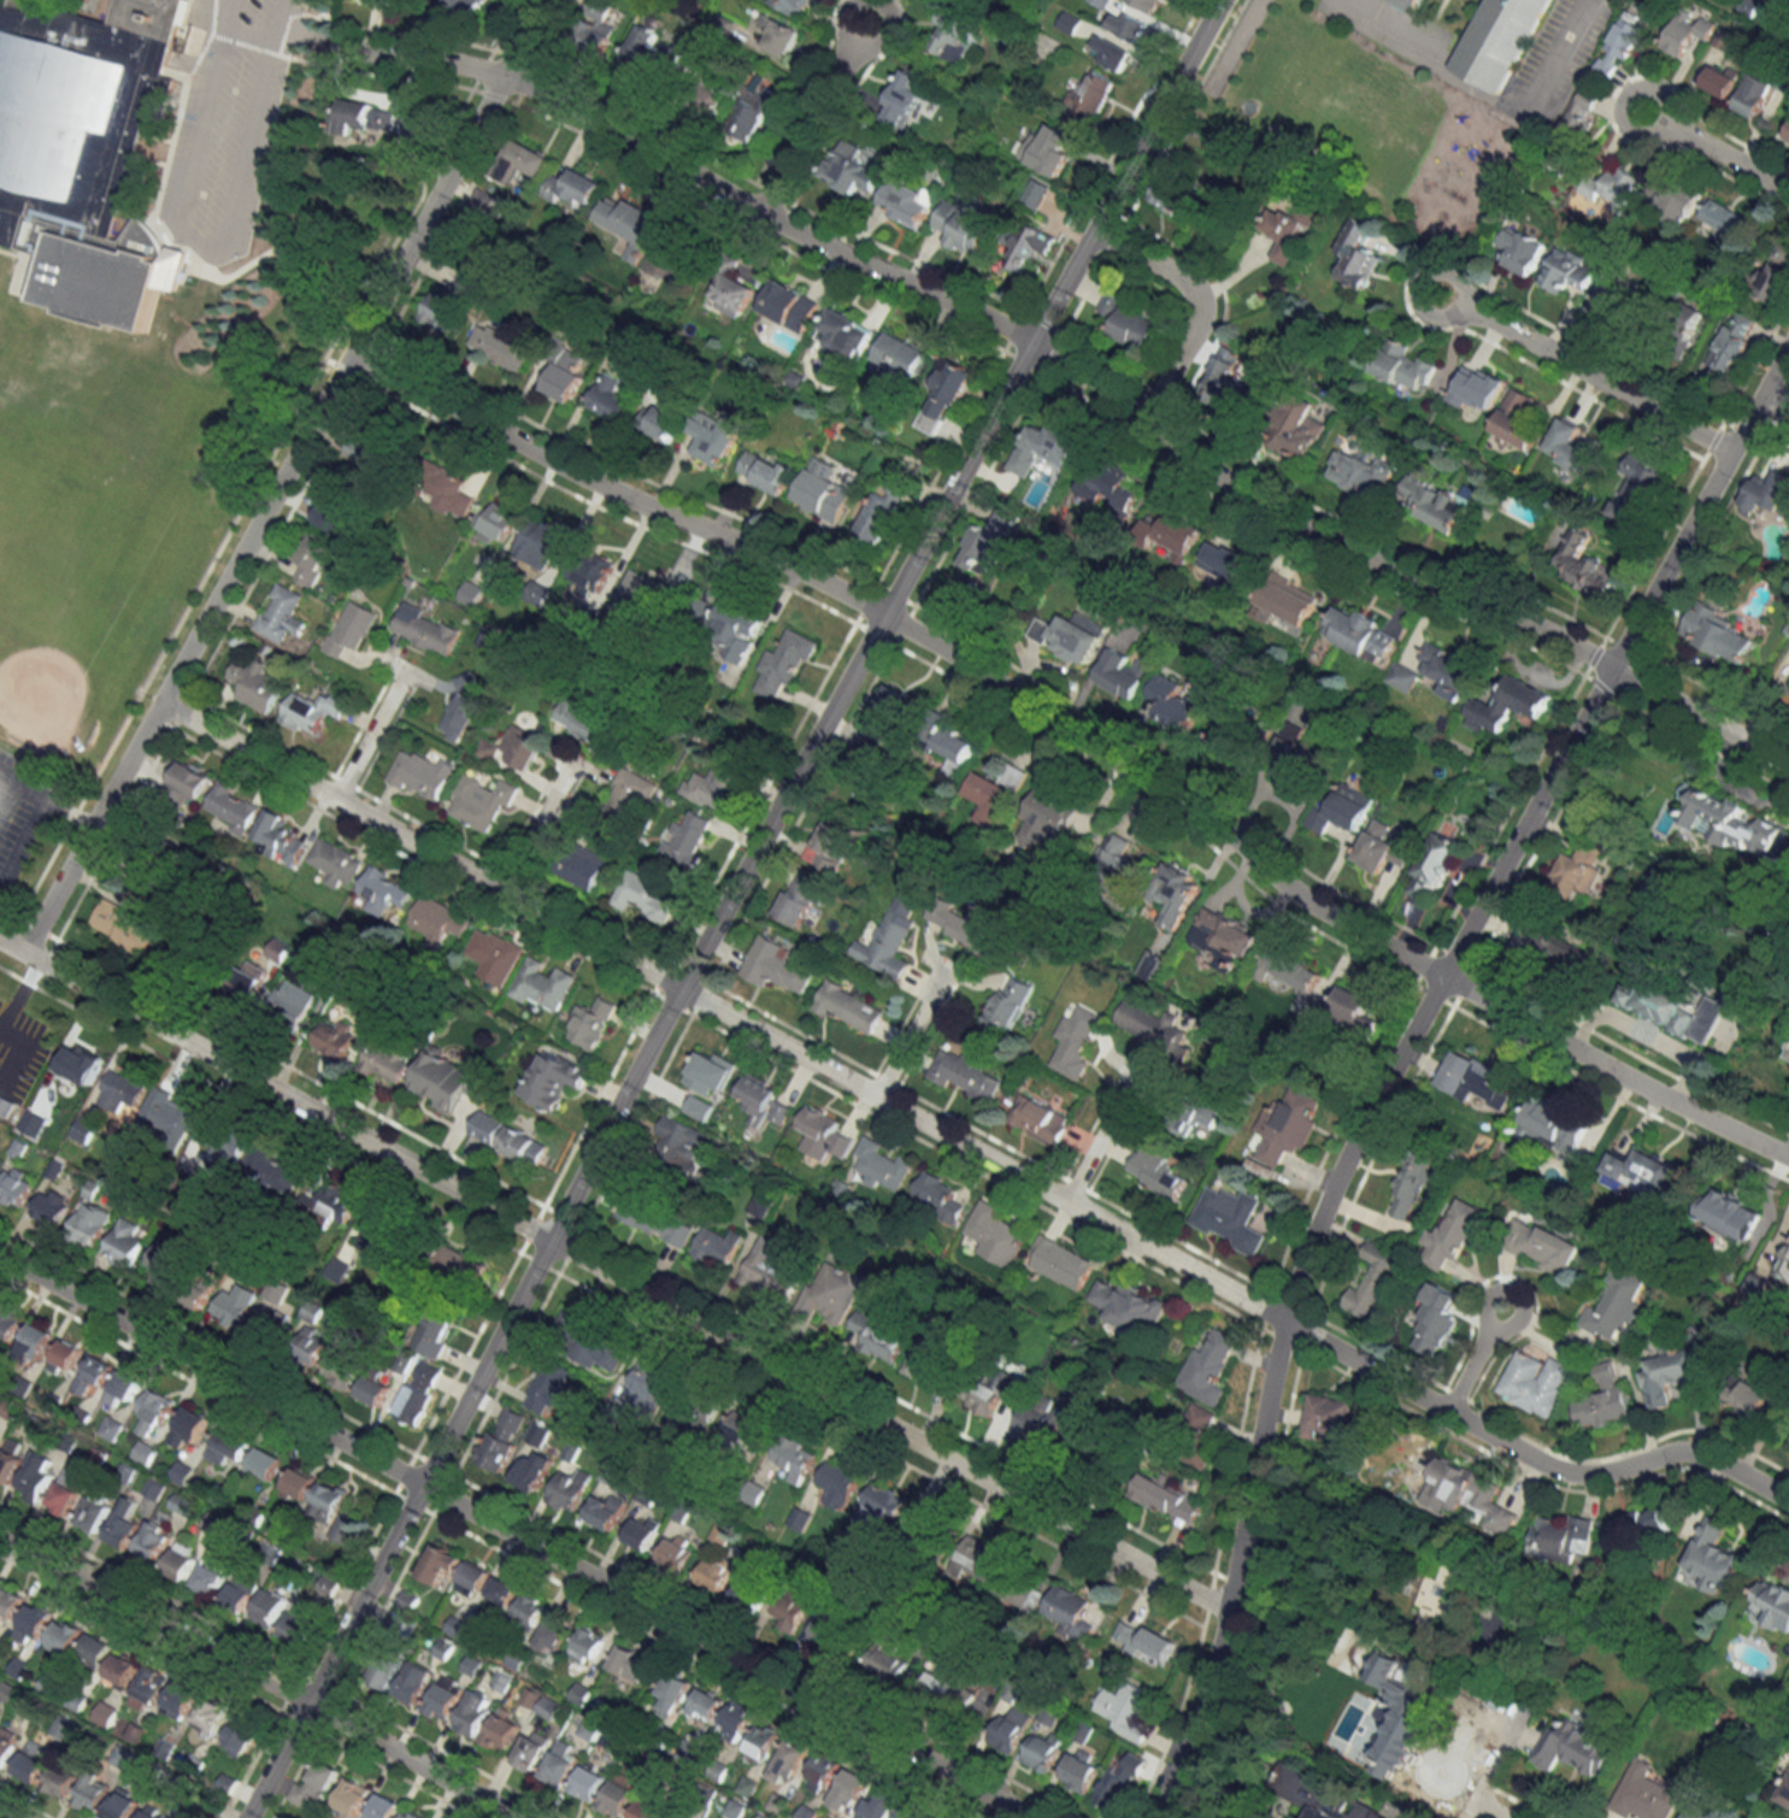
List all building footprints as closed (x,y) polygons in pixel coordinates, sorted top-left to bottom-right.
[(47,254),(35,299),(64,307),(63,311),(116,326),(116,323),(146,331),(159,286),(176,290),(187,251),(169,246),(166,253),(163,252),(161,245),(159,239),(154,233),(149,226),(145,222),(139,217),(122,240),(111,237),(125,189),(135,192),(142,164),(133,161),(142,125),(155,130),(159,130),(175,78),(161,75),(183,0),(115,0),(108,23),(31,2),(32,0),(9,0),(7,6),(0,4),(0,241),(47,254)] [(472,20),(484,0),(445,0),(443,3),(472,20)] [(601,0),(592,0),(574,34),(605,51),(618,26),(607,21),(614,7),(601,0)] [(809,0),(772,0),(799,17),(809,0)] [(961,0),(936,0),(933,6),(948,13),(930,50),(966,67),(984,29),(954,15),(961,0)] [(1162,0),(1127,0),(1155,13),(1162,0)] [(1413,10),(1395,0),(1419,0),(1413,10)] [(1447,65),(1483,0),(1545,0),(1495,92),(1447,65)] [(1741,13),(1759,14),(1760,0),(1742,0),(1741,13)] [(1776,9),(1767,5),(1760,19),(1770,23),(1776,9)] [(1109,26),(1139,44),(1150,25),(1120,8),(1109,26)] [(1663,48),(1684,56),(1692,34),(1708,40),(1715,22),(1679,8),(1663,48)] [(1075,35),(1083,19),(1067,10),(1059,26),(1075,35)] [(1627,59),(1647,24),(1627,13),(1594,70),(1609,78),(1621,55),(1627,59)] [(802,30),(768,14),(765,21),(774,25),(763,47),(789,59),(802,30)] [(643,68),(664,34),(643,22),(623,56),(643,68)] [(1122,72),(1132,52),(1100,34),(1090,55),(1122,72)] [(1702,86),(1729,98),(1740,72),(1714,60),(1702,86)] [(1062,113),(1090,128),(1115,80),(1096,70),(1088,85),(1079,81),(1062,113)] [(928,83),(903,71),(880,117),(906,129),(928,83)] [(1757,118),(1774,82),(1753,72),(1735,108),(1757,118)] [(689,90),(713,116),(731,100),(707,73),(689,90)] [(729,131),(757,143),(777,96),(749,84),(729,131)] [(337,128),(392,136),(396,108),(341,100),(337,128)] [(416,154),(437,130),(416,112),(395,137),(416,154)] [(820,180),(857,195),(861,187),(874,192),(883,170),(859,160),(864,146),(838,136),(820,180)] [(540,179),(550,155),(510,139),(495,176),(515,184),(521,171),(540,179)] [(1162,210),(1194,212),(1196,184),(1189,183),(1191,159),(1165,157),(1162,210)] [(1629,199),(1638,174),(1613,164),(1603,190),(1629,199)] [(602,181),(572,168),(568,178),(553,172),(544,193),(590,211),(602,181)] [(877,209),(922,228),(937,193),(892,174),(877,209)] [(1700,195),(1673,182),(1658,211),(1686,225),(1700,195)] [(470,203),(485,212),(495,198),(480,188),(470,203)] [(660,216),(611,192),(597,221),(635,240),(626,258),(637,264),(660,216)] [(946,243),(973,256),(992,219),(948,198),(933,226),(950,234),(946,243)] [(1262,229),(1283,239),(1274,258),(1292,267),(1318,213),(1298,203),(1292,215),(1273,206),(1262,229)] [(1374,228),(1353,219),(1338,253),(1347,257),(1338,277),(1365,289),(1380,254),(1366,247),(1374,228)] [(1047,255),(1057,239),(1026,221),(1002,262),(1025,275),(1039,250),(1047,255)] [(1546,241),(1508,226),(1499,246),(1510,250),(1504,265),(1532,276),(1546,241)] [(645,269),(671,282),(677,270),(693,278),(705,254),(663,233),(645,269)] [(1777,241),(1754,293),(1778,304),(1788,280),(1788,246),(1777,241)] [(1562,295),(1584,261),(1560,246),(1538,280),(1562,295)] [(708,303),(740,319),(756,288),(724,271),(708,303)] [(1633,312),(1642,284),(1604,271),(1591,313),(1616,321),(1620,308),(1633,312)] [(759,312),(805,334),(821,301),(776,278),(759,312)] [(1099,312),(1117,321),(1111,334),(1149,352),(1163,322),(1123,304),(1130,290),(1113,282),(1099,312)] [(418,319),(450,336),(465,308),(433,291),(418,319)] [(1665,339),(1690,345),(1699,309),(1674,302),(1665,339)] [(875,330),(833,306),(816,337),(857,361),(875,330)] [(1760,322),(1736,309),(1707,363),(1730,376),(1760,322)] [(521,372),(533,345),(480,321),(468,348),(521,372)] [(872,365),(913,385),(930,350),(888,330),(872,365)] [(1435,365),(1408,353),(1411,347),(1388,337),(1373,371),(1423,393),(1435,365)] [(543,389),(570,403),(586,373),(578,369),(586,355),(553,338),(543,357),(557,364),(543,389)] [(1213,396),(1240,412),(1253,392),(1229,378),(1243,355),(1225,344),(1203,379),(1218,388),(1213,396)] [(915,425),(942,438),(973,369),(946,357),(915,425)] [(1450,400),(1491,415),(1504,378),(1464,363),(1450,400)] [(620,423),(632,400),(618,393),(624,381),(605,372),(587,407),(620,423)] [(1539,429),(1523,421),(1535,397),(1513,387),(1492,432),(1530,449),(1539,429)] [(1269,442),(1306,460),(1324,423),(1310,416),(1316,404),(1293,393),(1269,442)] [(661,405),(644,429),(666,444),(690,408),(679,400),(671,412),(661,405)] [(692,452),(722,467),(741,429),(699,408),(687,432),(699,438),(692,452)] [(1584,427),(1563,416),(1544,451),(1579,470),(1590,449),(1576,442),(1584,427)] [(1032,423),(1007,468),(1027,479),(1040,454),(1066,468),(1083,438),(1053,421),(1047,431),(1032,423)] [(342,458),(378,476),(390,451),(354,434),(342,458)] [(737,474),(783,497),(797,469),(750,447),(737,474)] [(1379,458),(1376,465),(1341,452),(1330,481),(1382,500),(1396,464),(1379,458)] [(1637,481),(1626,504),(1616,499),(1609,513),(1636,526),(1664,469),(1631,453),(1621,473),(1637,481)] [(1081,494),(1109,505),(1107,509),(1129,519),(1141,491),(1128,485),(1132,475),(1095,459),(1081,494)] [(462,521),(474,498),(461,491),(466,480),(441,467),(423,500),(462,521)] [(1740,505),(1761,515),(1768,503),(1788,514),(1788,478),(1775,471),(1770,481),(1756,474),(1740,505)] [(1456,534),(1477,492),(1464,485),(1459,496),(1412,472),(1401,494),(1415,501),(1410,511),(1456,534)] [(793,501),(837,524),(852,496),(808,473),(793,501)] [(856,532),(879,544),(900,503),(877,491),(856,532)] [(519,514),(491,500),(476,534),(503,547),(519,514)] [(1018,520),(1000,510),(988,530),(978,524),(957,560),(986,577),(1018,520)] [(1185,565),(1204,527),(1170,510),(1164,521),(1151,514),(1141,534),(1178,552),(1174,559),(1185,565)] [(515,552),(545,571),(564,541),(533,522),(515,552)] [(1607,598),(1620,570),(1583,553),(1592,535),(1573,526),(1556,563),(1568,568),(1563,577),(1607,598)] [(295,580),(312,588),(335,542),(309,529),(294,561),(302,565),(295,580)] [(1257,559),(1211,540),(1199,567),(1214,573),(1216,570),(1227,575),(1225,581),(1244,589),(1257,559)] [(607,588),(615,557),(581,547),(572,578),(607,588)] [(1305,626),(1317,599),(1267,578),(1252,615),(1270,623),(1274,613),(1305,626)] [(254,629),(282,643),(306,596),(279,582),(254,629)] [(546,605),(546,594),(528,594),(528,605),(546,605)] [(377,613),(352,600),(333,638),(358,650),(377,613)] [(710,631),(724,637),(718,654),(744,665),(764,616),(723,600),(710,631)] [(1680,633),(1741,666),(1758,635),(1697,602),(1680,633)] [(1338,603),(1322,636),(1383,665),(1399,632),(1338,603)] [(391,632),(449,657),(461,630),(402,605),(391,632)] [(1108,627),(1079,612),(1075,620),(1063,614),(1057,625),(1041,616),(1030,637),(1086,667),(1108,627)] [(814,640),(791,628),(778,653),(769,649),(750,687),(783,704),(814,640)] [(1438,693),(1461,701),(1474,661),(1424,645),(1419,661),(1427,664),(1424,673),(1442,678),(1438,693)] [(1136,699),(1152,665),(1110,646),(1095,681),(1136,699)] [(236,696),(267,713),(283,684),(265,674),(269,666),(241,651),(228,676),(242,684),(236,696)] [(1419,673),(1396,661),(1386,681),(1409,693),(1419,673)] [(437,732),(460,743),(487,681),(464,670),(437,732)] [(1156,719),(1188,733),(1200,706),(1179,697),(1184,684),(1161,673),(1150,698),(1162,704),(1156,719)] [(1503,732),(1513,707),(1541,719),(1553,691),(1511,674),(1497,705),(1477,696),(1465,725),(1484,733),(1487,725),(1503,732)] [(856,748),(880,759),(909,694),(885,683),(856,748)] [(280,718),(316,736),(327,713),(340,719),(347,705),(322,693),(317,703),(294,691),(280,718)] [(611,747),(621,721),(563,700),(553,726),(611,747)] [(1218,757),(1251,757),(1251,714),(1218,714),(1218,757)] [(1319,756),(1295,744),(1302,728),(1289,722),(1280,742),(1287,745),(1271,781),(1301,795),(1319,756)] [(498,757),(530,770),(543,737),(510,725),(498,757)] [(945,771),(959,778),(976,742),(944,726),(934,748),(952,757),(945,771)] [(475,752),(491,760),(498,746),(483,738),(475,752)] [(387,781),(437,803),(453,768),(403,746),(387,781)] [(212,775),(182,759),(168,787),(198,803),(212,775)] [(680,792),(724,814),(746,771),(730,762),(725,771),(715,766),(708,780),(691,771),(680,792)] [(999,781),(978,771),(965,796),(1005,816),(1027,772),(1008,763),(999,781)] [(631,827),(655,783),(625,767),(601,811),(631,827)] [(516,786),(499,778),(494,788),(463,774),(445,813),(493,835),(516,786)] [(260,803),(218,782),(203,814),(245,834),(260,803)] [(1331,820),(1359,831),(1373,796),(1341,782),(1329,811),(1314,805),(1306,825),(1326,833),(1331,820)] [(1783,868),(1788,854),(1788,829),(1758,816),(1756,821),(1744,816),(1748,807),(1697,785),(1680,824),(1783,868)] [(1015,841),(1036,851),(1040,842),(1059,850),(1079,804),(1039,787),(1015,841)] [(305,839),(286,831),(291,818),(268,808),(256,836),(267,841),(262,851),(294,865),(305,839)] [(660,851),(688,867),(713,821),(693,810),(686,822),(678,818),(660,851)] [(1355,862),(1383,874),(1388,861),(1404,868),(1412,849),(1388,839),(1393,826),(1373,818),(1355,862)] [(854,836),(823,819),(802,858),(834,874),(854,836)] [(1146,867),(1124,854),(1132,841),(1112,830),(1090,867),(1131,891),(1146,867)] [(1409,890),(1434,902),(1461,843),(1436,831),(1409,890)] [(363,858),(320,837),(306,867),(349,888),(363,858)] [(1608,850),(1588,839),(1578,857),(1568,852),(1553,882),(1583,897),(1608,850)] [(554,872),(591,891),(607,859),(569,841),(554,872)] [(1198,887),(1189,882),(1194,873),(1168,860),(1151,893),(1170,903),(1160,923),(1176,931),(1198,887)] [(400,914),(413,889),(371,866),(357,892),(400,914)] [(612,903),(631,912),(632,909),(665,924),(679,893),(627,869),(612,903)] [(796,869),(774,915),(804,928),(826,883),(796,869)] [(922,899),(898,888),(872,946),(856,939),(848,956),(902,980),(910,961),(897,955),(922,899)] [(1190,942),(1234,961),(1237,955),(1247,959),(1259,930),(1213,911),(1220,895),(1211,891),(1190,942)] [(471,917),(424,894),(409,925),(430,935),(426,943),(439,949),(448,931),(461,938),(471,917)] [(925,921),(972,942),(966,955),(983,963),(996,935),(979,927),(982,921),(951,907),(953,905),(936,897),(925,921)] [(102,900),(89,931),(144,953),(156,922),(102,900)] [(1513,950),(1572,975),(1583,947),(1525,922),(1513,950)] [(476,974),(506,987),(524,945),(478,926),(466,954),(481,961),(476,974)] [(741,975),(765,985),(768,979),(803,993),(812,972),(778,959),(784,943),(758,933),(741,975)] [(291,946),(275,937),(265,954),(281,963),(291,946)] [(1271,945),(1256,977),(1267,982),(1272,973),(1311,991),(1321,968),(1271,945)] [(1158,982),(1168,958),(1148,949),(1138,974),(1158,982)] [(510,992),(557,1015),(576,976),(556,966),(551,977),(541,972),(546,961),(529,953),(510,992)] [(254,1001),(266,968),(242,959),(231,992),(254,1001)] [(983,1026),(1010,1037),(1032,983),(1006,972),(983,1026)] [(317,994),(284,978),(271,1005),(304,1020),(317,994)] [(813,1010),(873,1037),(886,1007),(827,980),(813,1010)] [(1731,1055),(1749,1015),(1707,995),(1698,1015),(1683,1008),(1687,998),(1646,980),(1641,990),(1627,984),(1618,1004),(1731,1055)] [(1372,1000),(1342,984),(1328,1011),(1372,1033),(1378,1020),(1365,1014),(1372,1000)] [(616,1003),(598,996),(593,1009),(579,1003),(565,1037),(597,1050),(616,1003)] [(1168,1047),(1180,1017),(1166,1011),(1164,1016),(1125,1001),(1115,1025),(1168,1047)] [(1066,1015),(1056,1039),(1062,1041),(1050,1067),(1075,1078),(1103,1015),(1080,1005),(1074,1018),(1066,1015)] [(313,1045),(344,1059),(357,1029),(337,1020),(336,1024),(325,1018),(313,1045)] [(412,1057),(375,1037),(359,1066),(396,1086),(412,1057)] [(55,1075),(86,1091),(101,1061),(70,1045),(55,1075)] [(432,1107),(456,1117),(477,1065),(429,1045),(411,1090),(435,1099),(432,1107)] [(989,1104),(1004,1076),(943,1045),(927,1076),(948,1087),(950,1084),(989,1104)] [(685,1076),(719,1095),(736,1066),(703,1046),(685,1076)] [(591,1070),(546,1047),(521,1095),(555,1112),(569,1085),(580,1091),(591,1070)] [(1437,1084),(1492,1109),(1508,1072),(1454,1048),(1437,1084)] [(99,1096),(132,1112),(147,1083),(114,1066),(99,1096)] [(781,1125),(790,1107),(776,1100),(781,1090),(747,1073),(734,1100),(754,1110),(748,1122),(760,1129),(766,1117),(781,1125)] [(1302,1153),(1324,1099),(1291,1085),(1280,1112),(1264,1106),(1254,1131),(1265,1135),(1256,1159),(1279,1168),(1287,1147),(1302,1153)] [(189,1136),(200,1107),(152,1090),(142,1118),(189,1136)] [(19,1122),(39,1134),(57,1104),(36,1092),(19,1122)] [(704,1122),(713,1106),(692,1094),(683,1110),(704,1122)] [(1058,1143),(1070,1115),(1020,1094),(1008,1122),(1058,1143)] [(1215,1095),(1179,1095),(1179,1133),(1194,1133),(1194,1125),(1215,1125),(1215,1095)] [(1591,1121),(1534,1096),(1518,1134),(1574,1159),(1591,1121)] [(799,1148),(825,1162),(831,1152),(845,1159),(855,1140),(833,1128),(839,1118),(808,1102),(794,1128),(806,1135),(799,1148)] [(494,1145),(506,1122),(481,1109),(469,1132),(494,1145)] [(650,1152),(697,1172),(713,1134),(666,1114),(650,1152)] [(237,1159),(250,1133),(214,1115),(200,1140),(237,1159)] [(97,1126),(81,1116),(70,1134),(86,1144),(97,1126)] [(537,1168),(549,1146),(511,1125),(498,1147),(537,1168)] [(896,1197),(915,1163),(896,1153),(895,1154),(864,1136),(853,1157),(864,1163),(857,1175),(896,1197)] [(244,1168),(294,1190),(304,1167),(254,1145),(244,1168)] [(1615,1150),(1605,1172),(1661,1199),(1677,1164),(1641,1147),(1635,1159),(1615,1150)] [(1137,1148),(1125,1175),(1176,1199),(1188,1172),(1137,1148)] [(1386,1212),(1407,1220),(1422,1183),(1430,1185),(1435,1171),(1427,1168),(1432,1157),(1410,1149),(1386,1212)] [(34,1178),(8,1165),(0,1182),(0,1200),(19,1209),(34,1178)] [(957,1185),(924,1170),(910,1202),(956,1223),(964,1204),(951,1199),(957,1185)] [(1252,1252),(1262,1233),(1247,1225),(1258,1203),(1212,1179),(1190,1220),(1252,1252)] [(346,1225),(359,1198),(327,1182),(314,1209),(346,1225)] [(1696,1219),(1746,1242),(1761,1208),(1711,1185),(1696,1219)] [(30,1214),(57,1227),(69,1203),(41,1190),(30,1214)] [(684,1249),(695,1225),(626,1193),(615,1217),(684,1249)] [(763,1219),(772,1202),(756,1193),(747,1210),(763,1219)] [(1442,1234),(1432,1229),(1425,1242),(1432,1246),(1424,1261),(1444,1272),(1451,1258),(1459,1262),(1486,1209),(1461,1197),(1442,1234)] [(1026,1233),(996,1220),(1001,1208),(979,1198),(963,1233),(987,1244),(982,1256),(1010,1269),(1026,1233)] [(92,1248),(112,1213),(90,1201),(70,1235),(92,1248)] [(366,1254),(378,1244),(389,1256),(408,1238),(384,1213),(354,1241),(366,1254)] [(102,1255),(129,1269),(144,1241),(136,1236),(141,1227),(123,1217),(102,1255)] [(1569,1276),(1582,1242),(1520,1218),(1507,1252),(1569,1276)] [(726,1272),(743,1236),(732,1230),(728,1237),(705,1226),(691,1255),(726,1272)] [(1080,1291),(1094,1259),(1039,1235),(1025,1266),(1080,1291)] [(145,1266),(154,1271),(149,1281),(165,1290),(185,1254),(159,1240),(145,1266)] [(1343,1306),(1370,1319),(1400,1254),(1369,1240),(1361,1257),(1373,1262),(1361,1288),(1353,1284),(1343,1306)] [(486,1264),(442,1241),(431,1262),(475,1285),(486,1264)] [(739,1280),(785,1302),(802,1267),(756,1244),(739,1280)] [(1779,1267),(1788,1272),(1788,1245),(1779,1267)] [(341,1285),(351,1266),(335,1257),(324,1275),(341,1285)] [(865,1274),(821,1258),(801,1310),(845,1326),(865,1274)] [(199,1310),(217,1278),(196,1266),(178,1298),(199,1310)] [(1589,1304),(1579,1325),(1622,1346),(1642,1304),(1635,1300),(1645,1279),(1619,1266),(1598,1308),(1589,1304)] [(1105,1318),(1149,1340),(1168,1303),(1119,1277),(1115,1286),(1101,1279),(1089,1300),(1108,1310),(1105,1318)] [(264,1294),(278,1303),(288,1287),(273,1278),(264,1294)] [(215,1317),(245,1326),(253,1293),(224,1286),(215,1317)] [(316,1323),(324,1306),(310,1299),(302,1317),(316,1323)] [(1457,1320),(1431,1305),(1410,1342),(1436,1357),(1457,1320)] [(23,1315),(4,1306),(0,1314),(0,1335),(10,1341),(23,1315)] [(255,1311),(249,1341),(279,1347),(285,1317),(255,1311)] [(562,1313),(549,1346),(616,1374),(630,1341),(562,1313)] [(865,1336),(859,1348),(896,1364),(909,1336),(857,1313),(850,1329),(865,1336)] [(38,1363),(53,1331),(33,1322),(17,1354),(38,1363)] [(287,1352),(308,1369),(328,1345),(308,1327),(287,1352)] [(1194,1347),(1174,1387),(1216,1407),(1226,1387),(1216,1383),(1238,1338),(1215,1327),(1203,1351),(1194,1347)] [(67,1377),(82,1349),(63,1339),(48,1368),(67,1377)] [(967,1365),(914,1345),(903,1373),(956,1394),(967,1365)] [(1652,1410),(1674,1405),(1670,1385),(1704,1378),(1698,1348),(1642,1359),(1652,1410)] [(1551,1421),(1577,1368),(1553,1356),(1550,1363),(1520,1349),(1498,1395),(1551,1421)] [(322,1376),(351,1388),(362,1362),(333,1350),(322,1376)] [(72,1390),(83,1396),(90,1383),(100,1389),(113,1365),(92,1354),(72,1390)] [(524,1405),(551,1417),(571,1369),(543,1358),(524,1405)] [(1633,1418),(1616,1359),(1595,1365),(1602,1393),(1574,1400),(1583,1431),(1633,1418)] [(397,1416),(418,1426),(443,1370),(421,1360),(397,1416)] [(624,1395),(654,1412),(674,1379),(643,1361),(624,1395)] [(1026,1383),(984,1364),(965,1405),(991,1417),(999,1398),(1015,1406),(1026,1383)] [(358,1395),(379,1407),(392,1385),(370,1372),(358,1395)] [(1724,1402),(1759,1420),(1772,1393),(1737,1376),(1724,1402)] [(175,1400),(152,1386),(136,1413),(146,1419),(139,1430),(153,1438),(175,1400)] [(677,1415),(708,1431),(722,1404),(691,1388),(677,1415)] [(1068,1409),(1032,1391),(1012,1431),(1048,1449),(1068,1409)] [(1344,1436),(1351,1401),(1310,1393),(1302,1436),(1318,1439),(1319,1431),(1344,1436)] [(476,1460),(500,1473),(528,1417),(505,1404),(476,1460)] [(208,1417),(187,1406),(169,1440),(190,1452),(208,1417)] [(723,1434),(758,1452),(771,1426),(736,1409),(723,1434)] [(123,1425),(108,1417),(100,1433),(115,1441),(123,1425)] [(231,1455),(242,1461),(251,1441),(221,1427),(207,1457),(225,1466),(231,1455)] [(541,1446),(547,1434),(535,1427),(529,1439),(541,1446)] [(10,1438),(0,1454),(0,1480),(10,1485),(26,1459),(15,1453),(20,1445),(10,1438)] [(132,1457),(148,1466),(157,1449),(141,1440),(132,1457)] [(789,1482),(806,1485),(811,1447),(779,1442),(777,1463),(791,1465),(789,1482)] [(272,1481),(284,1459),(261,1446),(249,1469),(272,1481)] [(513,1480),(535,1494),(555,1461),(533,1447),(513,1480)] [(17,1493),(39,1503),(58,1462),(35,1452),(17,1493)] [(1502,1483),(1440,1455),(1421,1495),(1459,1512),(1463,1504),(1487,1515),(1482,1526),(1505,1537),(1517,1512),(1493,1501),(1502,1483)] [(862,1476),(828,1459),(817,1483),(829,1489),(823,1501),(844,1511),(862,1476)] [(281,1493),(302,1504),(317,1477),(295,1466),(281,1493)] [(66,1516),(86,1478),(67,1468),(47,1506),(66,1516)] [(547,1501),(575,1514),(593,1474),(579,1468),(574,1478),(561,1472),(547,1501)] [(1192,1525),(1204,1502),(1143,1472),(1131,1496),(1192,1525)] [(308,1516),(332,1526),(348,1489),(324,1479),(308,1516)] [(907,1498),(874,1481),(862,1505),(896,1522),(907,1498)] [(76,1522),(96,1533),(112,1502),(92,1491),(76,1522)] [(187,1516),(194,1502),(177,1493),(169,1507),(187,1516)] [(612,1532),(628,1502),(611,1494),(609,1500),(598,1494),(586,1518),(612,1532)] [(138,1501),(127,1496),(105,1537),(126,1549),(142,1521),(130,1515),(138,1501)] [(954,1525),(914,1504),(902,1528),(943,1548),(954,1525)] [(1668,1533),(1662,1507),(1610,1519),(1617,1546),(1668,1533)] [(649,1521),(638,1515),(626,1541),(649,1552),(663,1523),(651,1517),(649,1521)] [(1570,1565),(1573,1552),(1587,1555),(1594,1520),(1570,1515),(1568,1522),(1535,1516),(1526,1557),(1570,1565)] [(1686,1566),(1704,1573),(1700,1586),(1720,1594),(1723,1585),(1735,1589),(1747,1556),(1719,1546),(1728,1523),(1705,1515),(1686,1566)] [(329,1536),(346,1545),(356,1527),(339,1518),(329,1536)] [(174,1532),(151,1521),(135,1554),(157,1565),(174,1532)] [(734,1532),(719,1522),(709,1537),(724,1547),(734,1532)] [(1303,1547),(1323,1552),(1327,1533),(1308,1528),(1303,1547)] [(658,1560),(683,1573),(698,1546),(673,1532),(658,1560)] [(953,1565),(982,1584),(1002,1553),(973,1534),(953,1565)] [(199,1551),(179,1541),(164,1571),(184,1582),(199,1551)] [(461,1557),(434,1543),(419,1574),(446,1588),(461,1557)] [(697,1582),(721,1593),(734,1564),(709,1554),(697,1582)] [(1444,1614),(1457,1619),(1478,1570),(1441,1555),(1420,1605),(1425,1608),(1417,1625),(1436,1633),(1444,1614)] [(192,1586),(214,1597),(229,1567),(207,1556),(192,1586)] [(491,1571),(470,1560),(455,1588),(477,1599),(491,1571)] [(998,1584),(1023,1616),(1044,1600),(1018,1568),(998,1584)] [(224,1602),(244,1612),(260,1581),(239,1571),(224,1602)] [(730,1599),(753,1613),(769,1588),(746,1573),(730,1599)] [(1763,1576),(1751,1601),(1771,1610),(1765,1623),(1788,1634),(1788,1588),(1763,1576)] [(491,1616),(507,1619),(514,1587),(493,1582),(489,1602),(493,1603),(491,1616)] [(1059,1633),(1085,1645),(1095,1625),(1082,1619),(1091,1599),(1057,1583),(1043,1612),(1064,1623),(1059,1633)] [(11,1619),(24,1598),(4,1586),(0,1592),(0,1614),(1,1613),(11,1619)] [(250,1619),(272,1629),(287,1597),(266,1587),(250,1619)] [(798,1627),(810,1598),(784,1587),(772,1616),(798,1627)] [(399,1603),(412,1609),(417,1597),(404,1591),(399,1603)] [(512,1620),(531,1632),(549,1606),(529,1593),(512,1620)] [(14,1637),(24,1642),(30,1631),(40,1636),(53,1612),(32,1602),(14,1637)] [(280,1634),(305,1649),(318,1627),(292,1612),(280,1634)] [(838,1655),(850,1633),(818,1616),(807,1639),(838,1655)] [(83,1629),(61,1618),(46,1646),(68,1658),(83,1629)] [(536,1647),(559,1656),(570,1629),(548,1620),(536,1647)] [(1149,1626),(1146,1632),(1122,1620),(1114,1637),(1127,1643),(1123,1651),(1138,1658),(1141,1653),(1164,1664),(1176,1640),(1149,1626)] [(572,1653),(594,1663),(607,1636),(584,1626),(572,1653)] [(97,1673),(109,1648),(89,1639),(77,1663),(97,1673)] [(900,1678),(911,1658),(878,1641),(867,1661),(900,1678)] [(609,1668),(640,1682),(652,1657),(621,1642),(609,1668)] [(105,1680),(125,1691),(140,1662),(120,1652),(105,1680)] [(388,1691),(403,1666),(382,1653),(366,1678),(388,1691)] [(131,1701),(153,1711),(169,1676),(147,1666),(131,1701)] [(395,1693),(417,1706),(431,1680),(410,1668),(395,1693)] [(666,1701),(659,1713),(670,1720),(692,1681),(672,1669),(657,1695),(666,1701)] [(930,1670),(923,1685),(977,1710),(986,1689),(941,1669),(939,1674),(930,1670)] [(443,1721),(466,1691),(447,1677),(424,1708),(443,1721)] [(200,1692),(178,1679),(161,1709),(183,1722),(200,1692)] [(1111,1690),(1098,1723),(1143,1741),(1147,1730),(1137,1727),(1151,1689),(1127,1680),(1121,1694),(1111,1690)] [(584,1706),(592,1690),(578,1682),(570,1698),(584,1706)] [(689,1713),(712,1724),(726,1697),(702,1686),(689,1713)] [(476,1737),(496,1699),(475,1688),(455,1726),(476,1737)] [(211,1738),(229,1709),(209,1696),(190,1726),(211,1738)] [(756,1711),(734,1700),(717,1733),(738,1744),(756,1711)] [(101,1722),(108,1726),(117,1711),(103,1703),(96,1714),(103,1718),(101,1722)] [(1011,1754),(1033,1717),(1011,1704),(989,1741),(1011,1754)] [(506,1752),(522,1718),(500,1708),(484,1742),(506,1752)] [(67,1740),(76,1722),(59,1713),(50,1731),(67,1740)] [(1552,1722),(1530,1761),(1551,1773),(1560,1757),(1600,1779),(1620,1743),(1570,1715),(1563,1728),(1552,1722)] [(242,1755),(259,1731),(240,1717),(223,1741),(242,1755)] [(765,1759),(780,1731),(761,1721),(746,1750),(765,1759)] [(2,1726),(0,1730),(0,1766),(4,1768),(22,1737),(2,1726)] [(514,1760),(534,1772),(553,1740),(532,1728),(514,1760)] [(1022,1761),(1049,1774),(1066,1738),(1052,1731),(1047,1742),(1034,1736),(1022,1761)] [(43,1744),(33,1738),(15,1773),(37,1784),(47,1764),(36,1758),(43,1744)] [(562,1788),(583,1751),(562,1739),(541,1776),(562,1788)] [(677,1755),(693,1765),(702,1748),(686,1739),(677,1755)] [(769,1776),(790,1786),(808,1749),(788,1739),(769,1776)] [(1059,1781),(1086,1793),(1100,1763),(1073,1751),(1059,1781)] [(1111,1767),(1096,1800),(1121,1812),(1146,1758),(1132,1751),(1122,1772),(1111,1767)] [(802,1785),(822,1796),(840,1763),(820,1752),(802,1785)] [(338,1768),(318,1760),(308,1784),(297,1779),(289,1799),(307,1807),(311,1796),(324,1802),(338,1768)] [(1633,1817),(1669,1817),(1686,1787),(1634,1760),(1610,1806),(1633,1817)] [(592,1803),(609,1774),(586,1761),(570,1791),(592,1803)] [(1295,1762),(1278,1788),(1315,1811),(1310,1817),(1384,1817),(1295,1762)] [(76,1775),(55,1765),(45,1789),(65,1799),(76,1775)] [(831,1803),(852,1814),(870,1778),(849,1768),(831,1803)] [(74,1804),(96,1814),(111,1780),(89,1771),(74,1804)] [(619,1817),(640,1786),(621,1772),(599,1805),(619,1817)] [(1788,1806),(1788,1772),(1776,1800),(1788,1806)] [(370,1786),(346,1778),(336,1807),(359,1815),(370,1786)] [(120,1786),(104,1817),(131,1817),(142,1797),(120,1786)] [(879,1786),(861,1817),(889,1817),(900,1798),(879,1786)] [(402,1803),(381,1792),(366,1817),(393,1817),(402,1803)] [(643,1798),(632,1817),(660,1817),(665,1811),(643,1798)] [(731,1817),(740,1817),(747,1806),(733,1798),(724,1814),(731,1817)] [(926,1812),(904,1802),(897,1817),(923,1817),(926,1812)] [(1689,1802),(1682,1817),(1726,1817),(1689,1802)] [(804,1804),(797,1817),(815,1817),(819,1811),(804,1804)] [(168,1817),(147,1806),(141,1817),(168,1817)] [(409,1808),(404,1817),(427,1817),(409,1808)]
